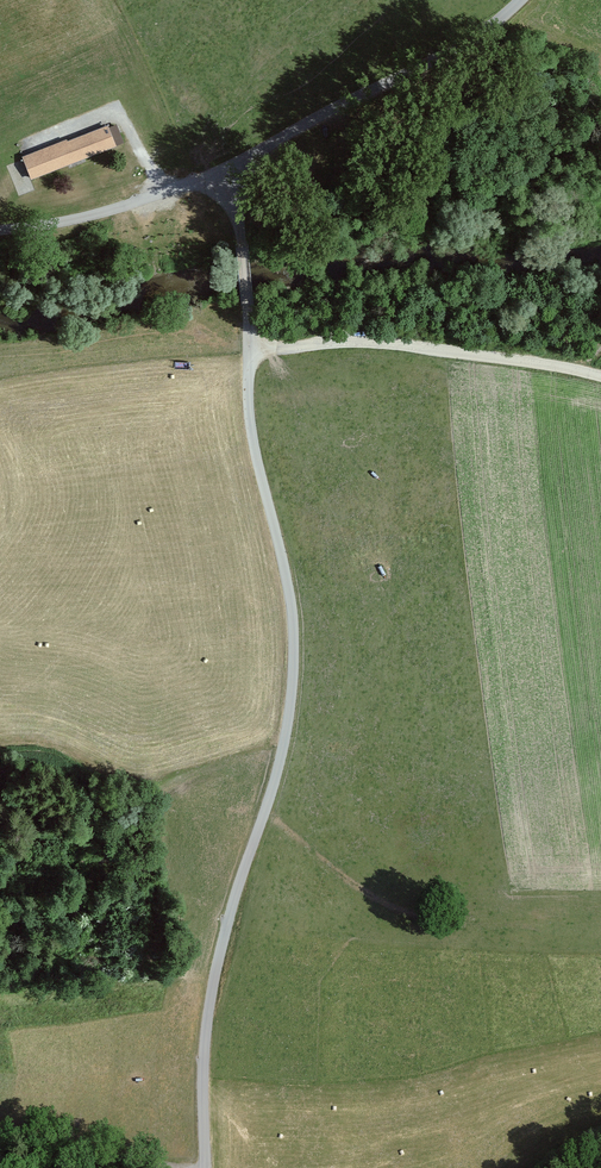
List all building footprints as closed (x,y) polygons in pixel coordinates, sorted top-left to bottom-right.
[(130,70),(138,86),(149,81),(141,65),(130,70)] [(108,119),(19,153),(29,179),(118,145),(108,119)]
